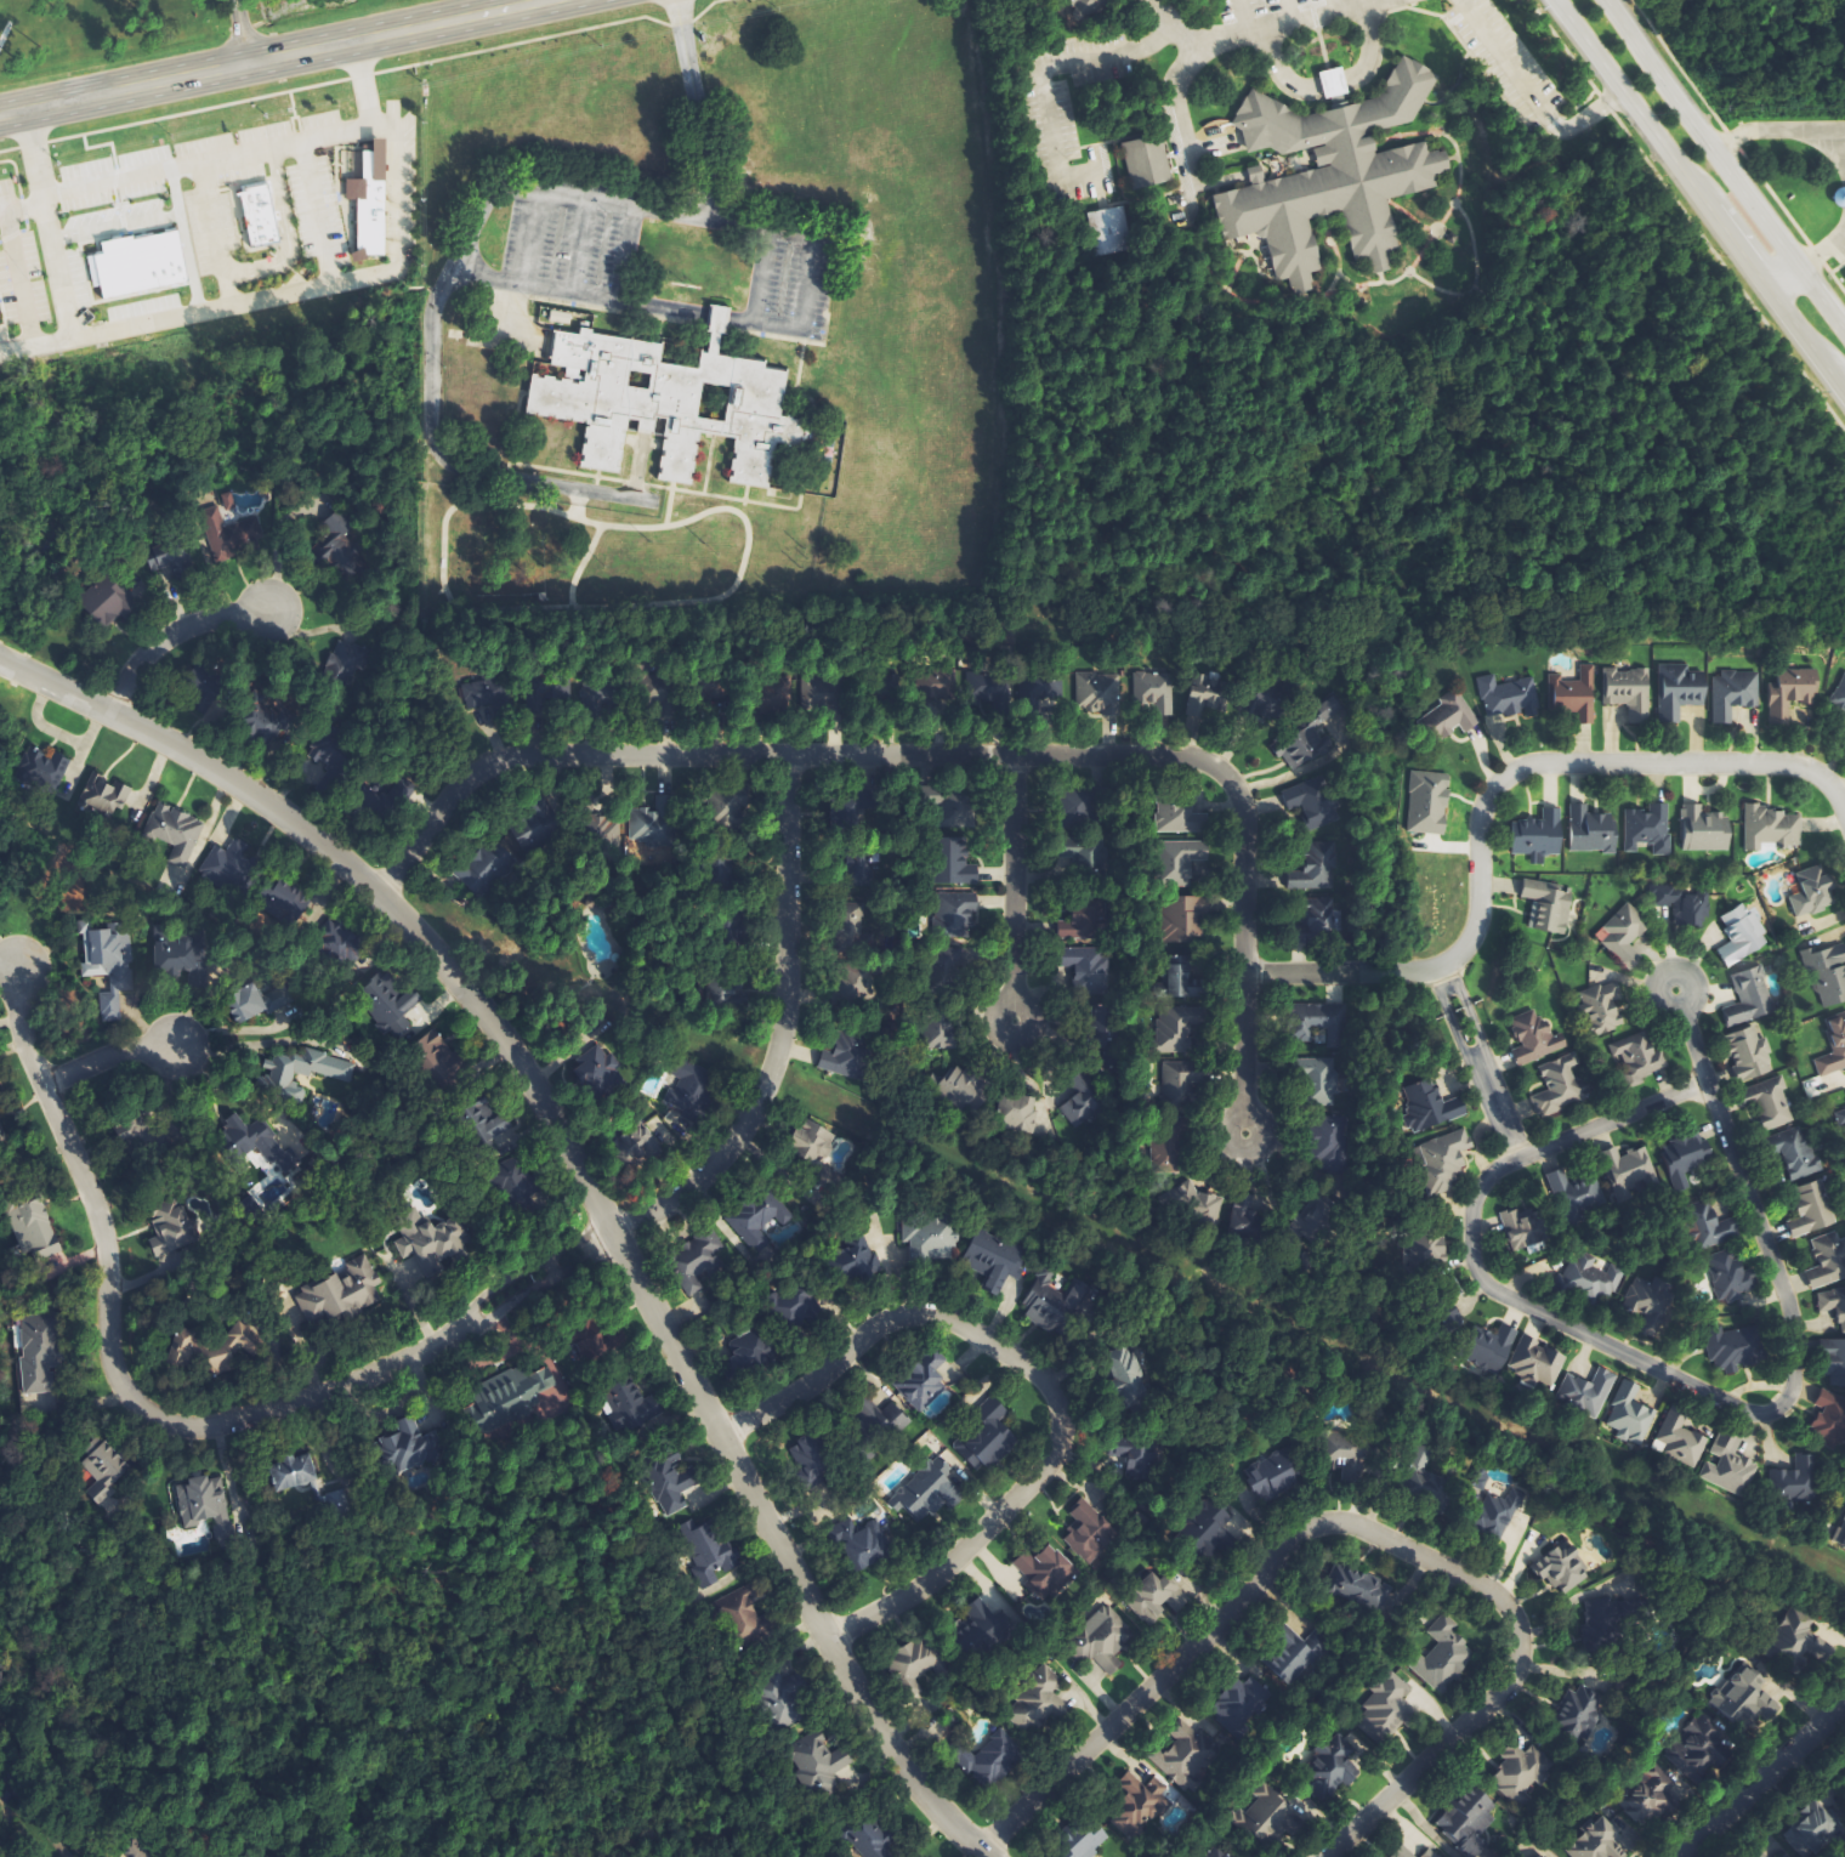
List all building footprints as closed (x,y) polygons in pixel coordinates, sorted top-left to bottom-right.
[(1074,23),(1086,21),(1085,12),(1110,8),(1108,0),(1071,0),(1074,23)] [(1396,56),(1432,75),(1408,120),(1361,131),(1367,153),(1421,140),(1424,148),(1442,143),(1449,172),(1430,177),(1434,188),(1384,200),(1396,250),(1383,254),(1386,268),(1364,273),(1361,256),(1350,259),(1336,208),(1302,217),(1315,267),(1302,269),(1306,286),(1288,291),(1284,277),(1271,280),(1260,239),(1248,232),(1220,239),(1208,195),(1247,184),(1242,169),(1254,166),(1259,181),(1313,166),(1307,146),(1276,154),(1264,147),(1242,153),(1236,129),(1224,123),(1245,86),(1295,117),(1313,112),(1323,107),(1372,97),(1378,87),(1380,76),(1389,68),(1396,56)] [(1319,73),(1326,99),(1350,94),(1343,67),(1319,73)] [(1162,135),(1122,144),(1133,190),(1174,181),(1162,135)] [(386,254),(385,139),(373,139),(374,152),(359,152),(359,166),(362,166),(362,178),(347,178),(347,200),(357,200),(358,254),(386,254)] [(251,249),(281,243),(269,185),(240,191),(251,249)] [(1834,187),(1830,189),(1828,193),(1827,197),(1828,203),(1830,205),(1835,208),(1844,208),(1844,188),(1834,187)] [(1087,213),(1095,257),(1132,250),(1124,207),(1087,213)] [(189,283),(179,230),(101,243),(103,254),(88,257),(93,288),(101,287),(103,298),(189,283)] [(703,316),(700,331),(705,331),(702,354),(694,353),(692,369),(652,363),(657,339),(569,324),(568,331),(544,328),(538,365),(560,369),(557,379),(523,374),(516,415),(577,425),(570,465),(597,470),(615,472),(623,431),(643,433),(646,414),(663,416),(653,477),(672,479),(687,482),(696,430),(713,432),(732,436),(725,478),(746,482),(783,488),(794,420),(772,415),(779,371),(757,368),(759,362),(710,354),(714,333),(715,334),(717,318),(720,308),(705,306),(703,316)] [(571,325),(572,314),(552,311),(550,323),(571,325)] [(264,540),(258,518),(225,528),(219,504),(200,509),(215,564),(244,556),(242,547),(264,540)] [(332,572),(341,568),(348,583),(369,574),(343,514),(312,526),(332,572)] [(169,567),(164,543),(145,547),(150,571),(169,567)] [(136,609),(114,574),(79,596),(101,631),(136,609)] [(329,670),(361,681),(372,650),(340,639),(329,670)] [(1594,665),(1580,664),(1580,679),(1553,678),(1553,713),(1576,713),(1576,724),(1593,725),(1594,665)] [(1680,724),(1681,706),(1706,707),(1707,676),(1687,675),(1687,666),(1660,665),(1658,723),(1680,724)] [(1603,706),(1628,705),(1629,724),(1651,724),(1649,670),(1617,671),(1617,667),(1602,668),(1603,706)] [(1078,670),(1079,714),(1116,713),(1115,669),(1078,670)] [(1818,670),(1769,671),(1770,725),(1791,725),(1790,704),(1819,703),(1818,670)] [(1203,712),(1219,715),(1226,677),(1194,671),(1186,715),(1201,718),(1203,712)] [(650,709),(671,695),(657,672),(635,685),(650,709)] [(1172,672),(1133,674),(1135,704),(1152,703),(1153,717),(1174,716),(1172,672)] [(1713,677),(1714,726),(1733,725),(1732,708),(1760,708),(1759,672),(1722,672),(1722,677),(1713,677)] [(1830,705),(1844,712),(1844,673),(1830,705)] [(804,711),(838,707),(834,675),(761,684),(764,708),(793,705),(792,689),(801,688),(804,711)] [(1478,678),(1486,716),(1502,713),(1503,718),(1525,714),(1526,718),(1542,715),(1534,677),(1497,684),(1495,675),(1478,678)] [(465,684),(467,727),(494,725),(493,708),(501,707),(500,683),(465,684)] [(1246,697),(1241,710),(1274,723),(1284,696),(1258,686),(1253,699),(1246,697)] [(278,745),(298,718),(256,688),(244,704),(254,711),(246,722),(278,745)] [(1458,688),(1439,700),(1442,706),(1419,721),(1434,744),(1461,727),(1465,734),(1480,725),(1458,688)] [(1327,738),(1349,726),(1339,707),(1274,740),(1291,775),(1335,752),(1327,738)] [(335,772),(334,741),(311,741),(312,773),(335,772)] [(52,760),(30,748),(16,775),(54,795),(72,761),(56,752),(52,760)] [(1447,835),(1450,774),(1411,772),(1408,833),(1447,835)] [(133,789),(116,783),(115,785),(90,776),(77,812),(120,827),(133,789)] [(1290,813),(1298,810),(1307,833),(1339,820),(1332,801),(1325,804),(1316,779),(1281,792),(1290,813)] [(921,806),(939,805),(940,827),(944,827),(944,830),(967,829),(965,790),(920,792),(921,806)] [(1063,794),(1062,826),(1092,827),(1093,795),(1063,794)] [(730,824),(733,835),(747,831),(737,801),(720,806),(717,797),(707,801),(716,828),(730,824)] [(1157,833),(1207,834),(1208,813),(1185,812),(1186,799),(1157,799),(1157,833)] [(529,860),(563,823),(541,804),(508,840),(529,860)] [(1570,853),(1616,853),(1616,815),(1589,815),(1589,804),(1571,804),(1570,853)] [(1625,811),(1626,854),(1638,854),(1638,845),(1653,845),(1653,856),(1670,856),(1669,804),(1649,805),(1650,811),(1625,811)] [(1703,805),(1682,805),(1683,852),(1730,851),(1728,813),(1703,814),(1703,805)] [(173,843),(169,865),(193,870),(205,817),(153,806),(147,838),(173,843)] [(1563,809),(1543,808),(1542,821),(1513,821),(1512,855),(1532,855),(1532,865),(1545,865),(1545,856),(1562,856),(1563,809)] [(672,810),(631,809),(631,847),(671,848),(672,810)] [(1802,848),(1802,810),(1745,810),(1745,852),(1762,852),(1762,844),(1782,844),(1782,848),(1802,848)] [(934,884),(977,886),(978,865),(966,864),(967,840),(936,838),(934,884)] [(1192,859),(1209,859),(1209,843),(1157,843),(1157,886),(1192,886),(1192,859)] [(1291,891),(1334,889),(1333,876),(1340,876),(1338,843),(1304,844),(1305,872),(1290,873),(1291,891)] [(843,888),(879,886),(878,860),(842,861),(843,888)] [(1788,895),(1797,919),(1837,905),(1824,868),(1797,877),(1801,891),(1788,895)] [(1529,930),(1567,935),(1573,895),(1553,892),(1554,884),(1525,880),(1522,899),(1533,901),(1529,930)] [(1710,891),(1675,891),(1675,884),(1651,884),(1651,907),(1673,907),(1673,928),(1702,928),(1702,919),(1710,919),(1710,891)] [(978,894),(935,893),(933,938),(971,939),(972,912),(978,912),(978,894)] [(1197,898),(1164,897),(1163,944),(1204,944),(1205,907),(1197,907),(1197,898)] [(593,901),(577,904),(580,918),(595,916),(593,901)] [(1651,925),(1627,903),(1595,938),(1632,972),(1644,958),(1631,947),(1651,925)] [(1720,919),(1733,942),(1718,951),(1728,969),(1770,944),(1747,903),(1720,919)] [(1321,916),(1310,907),(1300,920),(1327,941),(1345,919),(1329,906),(1321,916)] [(1058,941),(1099,939),(1099,929),(1108,928),(1107,907),(1073,908),(1073,919),(1058,920),(1058,941)] [(861,915),(843,911),(835,952),(854,955),(861,915)] [(368,934),(345,936),(344,923),(324,925),(327,963),(359,960),(359,953),(369,953),(368,934)] [(101,1022),(122,1021),(120,992),(129,991),(125,931),(84,934),(86,965),(81,965),(82,978),(110,976),(111,993),(99,994),(101,1022)] [(155,941),(155,976),(189,976),(190,987),(205,987),(205,941),(155,941)] [(1844,1003),(1844,951),(1843,944),(1801,954),(1806,975),(1813,973),(1823,1009),(1844,1003)] [(967,949),(938,949),(939,980),(968,980),(967,949)] [(1063,971),(1074,971),(1074,994),(1107,994),(1108,965),(1099,965),(1099,949),(1063,949),(1063,971)] [(1195,990),(1191,990),(1189,957),(1167,958),(1169,999),(1196,998),(1195,990)] [(1775,1016),(1763,967),(1732,975),(1740,1005),(1723,1010),(1727,1028),(1775,1016)] [(355,996),(395,1041),(414,1024),(406,1016),(423,1001),(414,990),(401,1002),(390,990),(395,986),(383,971),(355,996)] [(838,1002),(867,1001),(866,971),(837,972),(838,1002)] [(283,987),(262,998),(255,983),(225,999),(240,1027),(290,1001),(283,987)] [(1624,1029),(1617,1002),(1622,1001),(1617,983),(1579,994),(1592,1038),(1624,1029)] [(1346,1006),(1290,1006),(1290,1043),(1312,1042),(1312,1028),(1327,1028),(1327,1051),(1346,1051),(1346,1006)] [(1520,1068),(1568,1048),(1563,1035),(1551,1040),(1537,1007),(1508,1019),(1520,1046),(1512,1050),(1520,1068)] [(1204,1008),(1156,1008),(1157,1054),(1193,1053),(1192,1027),(1204,1027),(1204,1008)] [(1844,1069),(1844,1013),(1823,1020),(1834,1054),(1814,1061),(1819,1077),(1844,1069)] [(955,1025),(944,1025),(944,1014),(926,1015),(928,1051),(955,1050),(955,1025)] [(1722,1038),(1739,1085),(1776,1071),(1764,1038),(1759,1040),(1754,1027),(1722,1038)] [(412,1047),(440,1088),(466,1070),(438,1029),(412,1047)] [(1608,1044),(1615,1067),(1622,1065),(1628,1084),(1669,1072),(1663,1052),(1653,1055),(1646,1033),(1608,1044)] [(818,1071),(857,1078),(864,1041),(838,1036),(834,1054),(821,1052),(818,1071)] [(260,1093),(304,1101),(306,1090),(294,1088),(297,1074),(351,1084),(355,1062),(269,1047),(260,1093)] [(1539,1067),(1548,1090),(1531,1097),(1539,1119),(1587,1100),(1574,1068),(1580,1066),(1575,1053),(1539,1067)] [(1339,1106),(1337,1059),(1302,1060),(1303,1107),(1339,1106)] [(1162,1107),(1194,1108),(1196,1063),(1163,1062),(1162,1107)] [(936,1093),(974,1118),(993,1089),(956,1065),(936,1093)] [(663,1118),(678,1137),(718,1105),(705,1090),(713,1084),(699,1066),(661,1096),(672,1111),(663,1118)] [(1102,1113),(1081,1074),(1070,1080),(1074,1087),(1055,1098),(1072,1129),(1102,1113)] [(1795,1122),(1784,1091),(1788,1090),(1783,1076),(1740,1091),(1746,1108),(1756,1105),(1765,1132),(1795,1122)] [(1411,1135),(1467,1116),(1461,1097),(1442,1104),(1434,1079),(1403,1089),(1411,1113),(1404,1115),(1411,1135)] [(1036,1099),(999,1097),(997,1131),(1046,1134),(1047,1114),(1035,1113),(1036,1099)] [(514,1212),(542,1201),(533,1176),(524,1179),(516,1158),(502,1164),(492,1139),(503,1134),(489,1099),(463,1110),(483,1160),(491,1156),(514,1212)] [(1838,1127),(1844,1126),(1844,1108),(1834,1110),(1838,1127)] [(261,1152),(268,1174),(300,1166),(295,1147),(280,1151),(272,1121),(252,1126),(249,1113),(218,1121),(229,1160),(261,1152)] [(321,1116),(320,1131),(332,1132),(333,1117),(321,1116)] [(1354,1172),(1345,1118),(1312,1123),(1321,1177),(1354,1172)] [(815,1164),(818,1156),(826,1159),(836,1134),(801,1120),(788,1153),(815,1164)] [(673,1152),(665,1124),(614,1139),(621,1166),(673,1152)] [(1782,1153),(1793,1186),(1815,1178),(1815,1177),(1821,1175),(1803,1125),(1767,1138),(1773,1157),(1782,1153)] [(1415,1148),(1433,1198),(1460,1188),(1455,1173),(1466,1169),(1460,1153),(1473,1149),(1466,1130),(1415,1148)] [(1677,1193),(1691,1188),(1685,1173),(1714,1162),(1701,1130),(1659,1146),(1677,1193)] [(1153,1171),(1179,1169),(1176,1135),(1151,1137),(1153,1171)] [(1645,1149),(1620,1157),(1618,1148),(1599,1153),(1614,1205),(1632,1200),(1627,1186),(1654,1179),(1645,1149)] [(1548,1175),(1563,1220),(1604,1206),(1594,1176),(1569,1185),(1564,1170),(1548,1175)] [(1834,1228),(1821,1182),(1793,1190),(1801,1219),(1794,1221),(1799,1237),(1834,1228)] [(1224,1198),(1192,1192),(1193,1187),(1178,1184),(1175,1203),(1191,1206),(1188,1225),(1255,1237),(1262,1199),(1245,1196),(1243,1206),(1233,1204),(1230,1216),(1221,1214),(1224,1198)] [(42,1193),(11,1202),(9,1195),(1,1197),(15,1247),(10,1249),(15,1267),(35,1261),(36,1262),(61,1255),(42,1193)] [(753,1254),(769,1241),(760,1229),(780,1214),(766,1196),(730,1223),(753,1254)] [(201,1244),(187,1201),(150,1213),(158,1238),(150,1240),(162,1277),(184,1270),(178,1251),(201,1244)] [(1683,1211),(1697,1253),(1736,1239),(1731,1225),(1719,1229),(1710,1202),(1683,1211)] [(413,1256),(416,1276),(440,1272),(439,1262),(467,1258),(462,1220),(424,1226),(421,1207),(401,1210),(406,1240),(391,1242),(394,1259),(413,1256)] [(1511,1252),(1527,1248),(1529,1255),(1542,1251),(1531,1213),(1517,1217),(1515,1209),(1500,1213),(1511,1252)] [(901,1223),(904,1245),(911,1244),(914,1264),(956,1259),(951,1217),(901,1223)] [(686,1298),(705,1291),(699,1274),(730,1263),(718,1229),(681,1243),(685,1254),(671,1259),(686,1298)] [(1008,1277),(1017,1280),(1029,1252),(977,1230),(962,1265),(989,1276),(983,1290),(999,1297),(1008,1277)] [(1844,1280),(1844,1243),(1841,1244),(1837,1232),(1811,1241),(1819,1267),(1805,1271),(1812,1291),(1844,1280)] [(873,1247),(834,1261),(844,1287),(882,1273),(873,1247)] [(1749,1293),(1735,1249),(1708,1257),(1722,1301),(1749,1293)] [(1562,1287),(1610,1307),(1625,1270),(1611,1264),(1611,1266),(1575,1252),(1562,1287)] [(382,1301),(376,1288),(382,1285),(366,1254),(345,1265),(347,1270),(294,1296),(306,1321),(322,1313),(329,1327),(382,1301)] [(1059,1337),(1087,1286),(1072,1277),(1063,1294),(1037,1279),(1018,1314),(1059,1337)] [(1819,1313),(1838,1312),(1839,1334),(1844,1333),(1844,1289),(1818,1291),(1819,1313)] [(55,1394),(53,1367),(59,1367),(56,1315),(19,1317),(24,1396),(55,1394)] [(237,1371),(235,1360),(261,1355),(254,1321),(226,1326),(229,1339),(204,1344),(210,1376),(237,1371)] [(1464,1360),(1500,1376),(1520,1333),(1502,1325),(1497,1338),(1478,1329),(1464,1360)] [(1764,1358),(1753,1327),(1725,1338),(1728,1347),(1713,1352),(1722,1378),(1739,1371),(1738,1368),(1764,1358)] [(197,1333),(178,1328),(168,1364),(187,1369),(197,1333)] [(770,1363),(759,1331),(724,1343),(735,1375),(770,1363)] [(1552,1392),(1567,1357),(1523,1337),(1507,1372),(1552,1392)] [(1832,1338),(1832,1356),(1827,1356),(1827,1387),(1844,1387),(1844,1338),(1832,1338)] [(919,1414),(948,1387),(937,1374),(946,1366),(933,1352),(894,1388),(919,1414)] [(1142,1360),(1128,1360),(1127,1352),(1104,1353),(1106,1386),(1115,1385),(1117,1405),(1144,1404),(1142,1360)] [(1568,1373),(1557,1399),(1599,1417),(1618,1375),(1599,1366),(1592,1383),(1568,1373)] [(558,1389),(549,1368),(525,1378),(520,1367),(470,1389),(490,1434),(532,1415),(526,1403),(558,1389)] [(1643,1447),(1658,1410),(1633,1400),(1640,1384),(1625,1378),(1606,1424),(1620,1430),(1617,1436),(1643,1447)] [(612,1431),(655,1424),(651,1399),(643,1400),(641,1387),(628,1389),(627,1381),(605,1384),(612,1431)] [(1821,1408),(1811,1435),(1841,1446),(1844,1434),(1844,1398),(1822,1389),(1815,1406),(1821,1408)] [(977,1471),(984,1464),(989,1469),(1020,1440),(1002,1421),(1010,1414),(994,1398),(975,1415),(981,1422),(955,1447),(977,1471)] [(1654,1445),(1697,1466),(1710,1438),(1684,1426),(1690,1415),(1672,1406),(1654,1445)] [(380,1437),(391,1474),(442,1459),(432,1427),(420,1430),(416,1418),(394,1425),(396,1433),(380,1437)] [(1699,1478),(1744,1498),(1758,1463),(1736,1453),(1742,1440),(1720,1430),(1699,1478)] [(802,1464),(797,1481),(817,1486),(830,1442),(799,1433),(791,1461),(802,1464)] [(86,1491),(100,1506),(115,1492),(110,1486),(131,1468),(100,1434),(83,1449),(89,1456),(81,1464),(97,1481),(86,1491)] [(1418,1467),(1423,1464),(1422,1460),(1429,1457),(1424,1444),(1411,1450),(1418,1467)] [(665,1519),(688,1507),(681,1493),(700,1483),(690,1465),(687,1467),(680,1451),(641,1470),(665,1519)] [(311,1453),(269,1461),(275,1489),(317,1481),(311,1453)] [(890,1504),(917,1527),(931,1509),(937,1514),(946,1503),(952,1508),(963,1494),(944,1478),(951,1469),(933,1453),(890,1504)] [(1250,1487),(1237,1493),(1247,1515),(1287,1498),(1284,1491),(1301,1484),(1287,1453),(1244,1472),(1250,1487)] [(1770,1470),(1770,1502),(1816,1503),(1817,1454),(1795,1454),(1795,1470),(1770,1470)] [(1488,1466),(1475,1467),(1476,1490),(1489,1489),(1488,1466)] [(1445,1476),(1424,1477),(1425,1494),(1446,1493),(1445,1476)] [(1505,1502),(1489,1494),(1473,1527),(1502,1541),(1526,1494),(1513,1487),(1505,1502)] [(1062,1538),(1087,1563),(1118,1533),(1085,1498),(1069,1513),(1078,1523),(1062,1538)] [(1241,1514),(1217,1511),(1216,1515),(1199,1512),(1197,1528),(1191,1527),(1189,1547),(1236,1553),(1241,1514)] [(677,1525),(704,1588),(719,1582),(716,1574),(738,1565),(728,1542),(718,1546),(704,1514),(677,1525)] [(1844,1547),(1844,1515),(1834,1543),(1844,1547)] [(845,1554),(855,1573),(892,1554),(875,1521),(858,1530),(852,1518),(826,1531),(839,1557),(845,1554)] [(1592,1576),(1568,1540),(1530,1564),(1546,1589),(1557,1583),(1564,1594),(1592,1576)] [(1045,1604),(1079,1572),(1051,1542),(1035,1558),(1027,1549),(1009,1566),(1045,1604)] [(1197,1592),(1183,1579),(1178,1584),(1167,1573),(1161,1579),(1153,1572),(1126,1601),(1150,1623),(1168,1604),(1178,1613),(1197,1592)] [(1332,1604),(1386,1608),(1389,1576),(1334,1572),(1332,1604)] [(721,1623),(730,1626),(725,1638),(749,1648),(762,1616),(751,1612),(758,1594),(736,1585),(721,1623)] [(1617,1634),(1614,1622),(1627,1619),(1621,1595),(1576,1606),(1579,1619),(1568,1622),(1575,1645),(1617,1634)] [(961,1609),(967,1622),(954,1627),(965,1655),(1015,1635),(1005,1608),(990,1614),(985,1599),(961,1609)] [(1810,1650),(1822,1666),(1837,1655),(1799,1603),(1769,1625),(1777,1636),(1763,1646),(1773,1660),(1787,1650),(1795,1660),(1810,1650)] [(1088,1642),(1070,1646),(1074,1662),(1138,1646),(1132,1621),(1121,1624),(1116,1606),(1081,1615),(1088,1642)] [(1475,1651),(1450,1631),(1457,1622),(1443,1611),(1426,1633),(1438,1641),(1426,1657),(1417,1651),(1405,1666),(1442,1694),(1475,1651)] [(1259,1661),(1295,1688),(1330,1641),(1307,1623),(1299,1634),(1287,1625),(1259,1661)] [(890,1656),(911,1698),(923,1692),(916,1679),(944,1665),(930,1636),(890,1656)] [(961,1777),(975,1774),(982,1785),(998,1782),(1013,1771),(1012,1764),(1021,1762),(1017,1743),(1014,1739),(1012,1731),(1040,1725),(1046,1720),(1073,1715),(1056,1692),(1064,1686),(1048,1664),(1043,1665),(1028,1676),(1031,1689),(1007,1706),(1011,1726),(995,1729),(996,1736),(985,1744),(985,1748),(983,1750),(969,1752),(958,1738),(953,1739),(961,1777)] [(1740,1748),(1713,1706),(1715,1706),(1739,1727),(1759,1714),(1768,1722),(1779,1710),(1775,1699),(1762,1688),(1763,1678),(1750,1667),(1733,1673),(1659,1759),(1655,1760),(1654,1772),(1639,1772),(1638,1786),(1625,1795),(1624,1808),(1636,1818),(1645,1815),(1650,1819),(1650,1808),(1668,1808),(1673,1803),(1674,1794),(1686,1790),(1687,1784),(1697,1780),(1697,1775),(1721,1759),(1726,1758),(1740,1748)] [(805,1711),(791,1702),(802,1686),(780,1670),(756,1704),(792,1729),(805,1711)] [(1413,1690),(1394,1672),(1350,1718),(1380,1747),(1416,1709),(1405,1698),(1413,1690)] [(1228,1737),(1256,1730),(1252,1715),(1274,1710),(1269,1685),(1260,1687),(1258,1681),(1210,1692),(1217,1723),(1224,1721),(1228,1737)] [(1600,1686),(1562,1686),(1561,1729),(1599,1730),(1600,1686)] [(1202,1716),(1171,1721),(1175,1746),(1162,1748),(1169,1793),(1206,1786),(1203,1770),(1210,1769),(1202,1716)] [(1361,1778),(1350,1755),(1353,1754),(1343,1733),(1307,1750),(1321,1781),(1310,1786),(1316,1800),(1346,1786),(1345,1785),(1361,1778)] [(840,1785),(838,1763),(842,1763),(841,1751),(828,1752),(826,1735),(793,1738),(799,1789),(840,1785)] [(1506,1809),(1535,1799),(1531,1789),(1544,1784),(1540,1773),(1548,1770),(1540,1745),(1520,1752),(1518,1744),(1499,1751),(1506,1772),(1494,1776),(1506,1809)] [(1113,1806),(1136,1831),(1176,1794),(1158,1774),(1145,1786),(1130,1771),(1117,1783),(1126,1794),(1113,1806)] [(1258,1851),(1301,1831),(1276,1778),(1263,1784),(1267,1792),(1237,1807),(1258,1851)] [(1474,1782),(1434,1823),(1467,1856),(1469,1856),(1484,1842),(1477,1835),(1502,1810),(1474,1782)] [(1801,1856),(1809,1856),(1844,1827),(1844,1826),(1822,1798),(1781,1832),(1801,1856)] [(877,1816),(850,1831),(865,1856),(900,1856),(877,1816)] [(1615,1843),(1621,1838),(1605,1817),(1565,1848),(1572,1856),(1617,1856),(1623,1852),(1615,1843)] [(1111,1839),(1100,1826),(1066,1856),(1091,1856),(1111,1839)] [(124,1856),(144,1856),(132,1842),(120,1852),(124,1856)]
